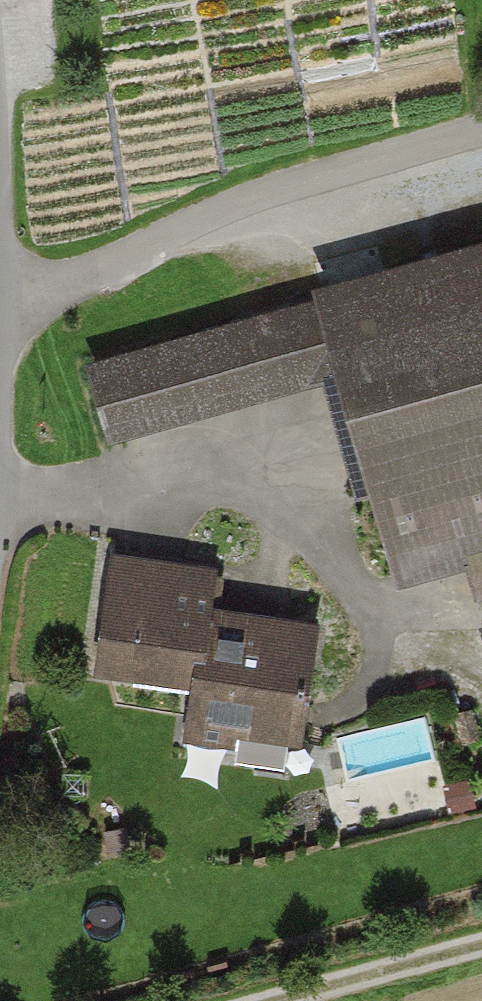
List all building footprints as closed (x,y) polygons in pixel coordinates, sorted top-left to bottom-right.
[(88,362),(109,440),(336,378),(395,590),(481,566),(481,254),(88,362)] [(219,569),(116,554),(99,666),(197,681),(190,729),(304,747),(323,627),(213,610),(219,569)]
